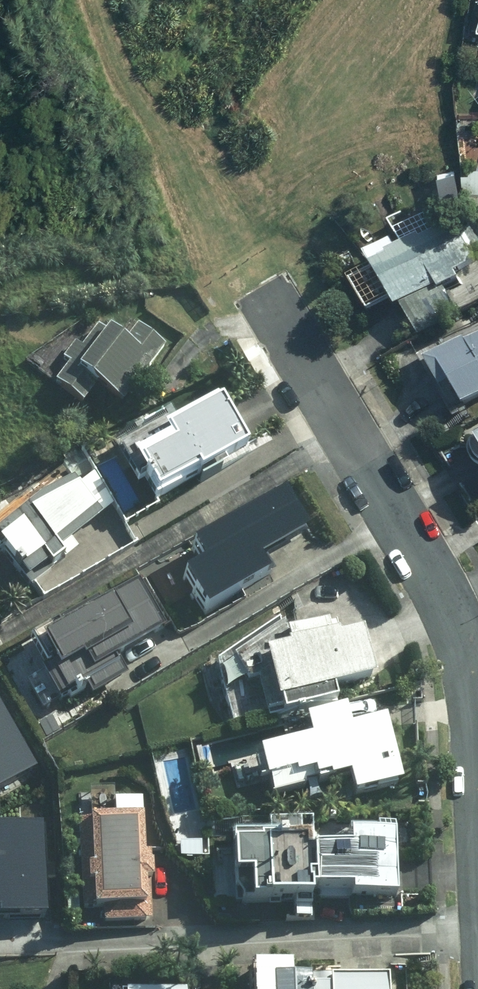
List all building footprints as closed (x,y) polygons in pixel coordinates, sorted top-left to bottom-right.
[(385,265),(349,286),(368,317),(387,305),(394,316),(435,291),(437,295),(458,282),(455,276),(475,264),(451,225),(420,243),(418,240),(382,261),(385,265)] [(65,369),(51,388),(79,409),(92,391),(121,412),(167,349),(134,325),(122,341),(109,331),(106,335),(96,327),(80,349),(75,345),(60,365),(65,369)] [(423,368),(440,397),(449,392),(462,415),(477,406),(477,339),(465,347),(464,344),(423,368)] [(247,448),(221,403),(174,430),(165,415),(108,448),(125,477),(127,476),(144,506),(247,448)] [(475,441),(476,443),(472,445),(469,451),(469,457),(470,463),(473,468),(477,472),(477,440),(475,441)] [(0,523),(0,570),(11,584),(20,578),(27,587),(43,574),(45,577),(76,553),(69,545),(96,524),(59,477),(0,523)] [(203,562),(182,575),(204,610),(268,570),(261,559),(311,528),(286,488),(193,545),(203,562)] [(95,607),(26,647),(65,713),(129,675),(123,665),(168,638),(137,585),(96,609),(95,607)] [(280,658),(256,665),(270,711),(273,710),(277,724),(335,708),(332,695),(373,683),(360,636),(338,641),(334,627),(276,643),(280,658)] [(37,767),(0,698),(0,786),(37,767)] [(398,785),(381,723),(343,733),(337,713),(300,724),(305,744),(256,758),(268,803),(345,782),(346,787),(349,786),(353,798),(398,785)] [(139,869),(138,807),(110,807),(110,823),(75,824),(78,914),(101,913),(102,926),(150,925),(149,887),(148,869),(139,869)] [(1,908),(1,915),(47,913),(43,820),(0,821),(0,908),(1,908)] [(395,902),(391,830),(342,833),(343,851),(323,853),(323,852),(306,853),(305,842),(275,844),(275,837),(228,840),(232,910),(246,909),(246,912),(304,908),(304,902),(346,899),(346,905),(395,902)] [(243,977),(244,988),(305,988),(305,987),(289,987),(288,975),(243,977)]
